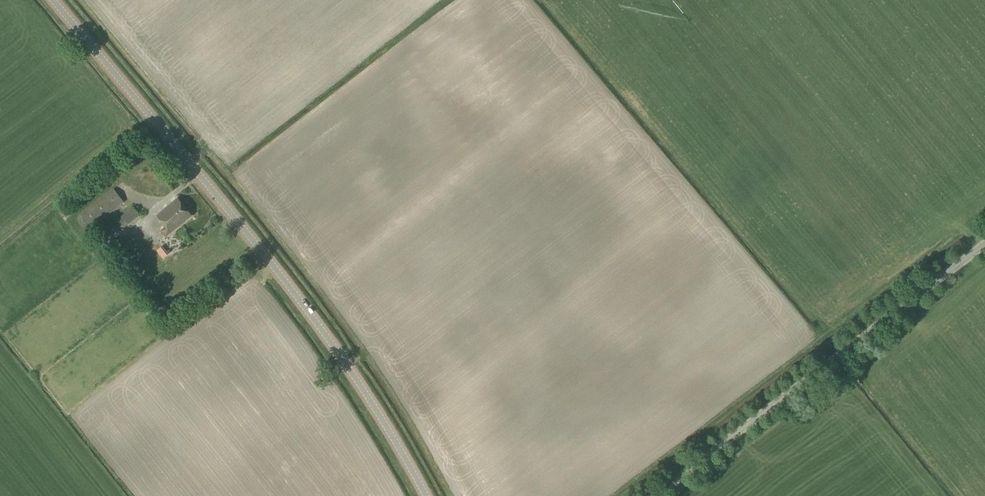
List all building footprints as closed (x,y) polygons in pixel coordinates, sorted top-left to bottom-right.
[(79,221),(84,228),(89,225),(91,228),(123,203),(113,190),(81,215),(83,218),(79,221)] [(191,216),(184,207),(178,199),(157,216),(166,226),(160,231),(165,237),(171,233),(191,216)] [(134,205),(114,223),(121,231),(142,214),(134,205)]
